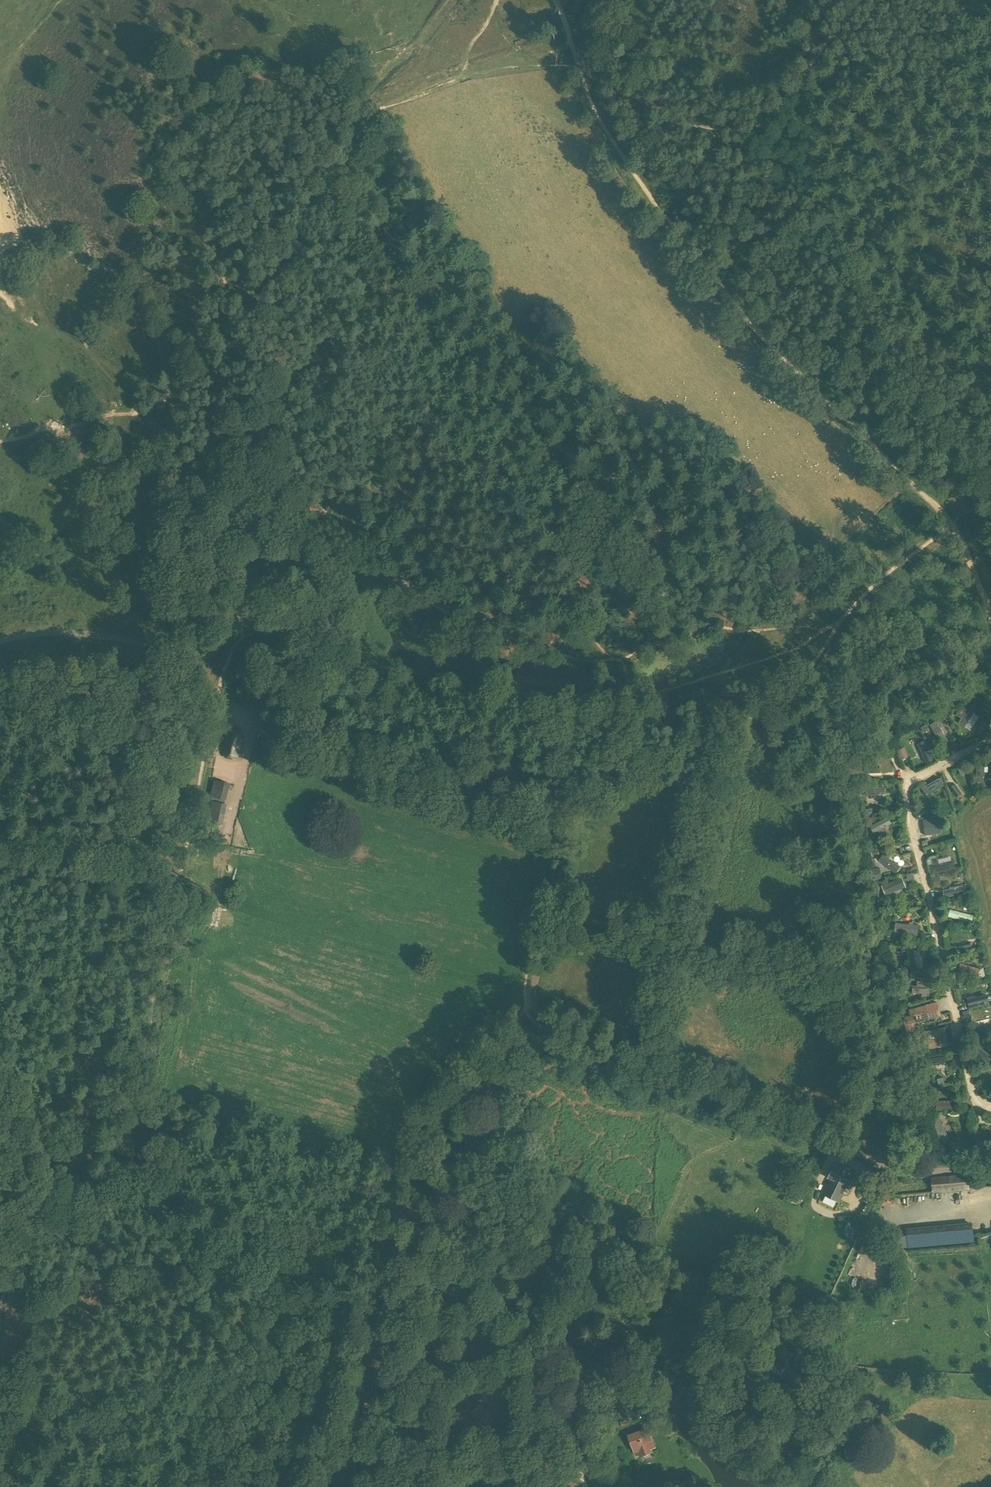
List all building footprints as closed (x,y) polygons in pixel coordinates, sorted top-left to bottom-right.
[(974,696),(990,736),(990,689),(974,696)] [(974,696),(948,712),(967,747),(972,745),(976,742),(981,740),(986,738),(990,736),(974,696)] [(948,712),(920,729),(937,763),(967,747),(948,712)] [(912,733),(892,744),(908,778),(937,763),(920,729),(912,733)] [(967,759),(978,801),(990,794),(990,760),(986,749),(982,751),(977,754),(972,756),(967,759)] [(967,759),(942,772),(954,813),(978,801),(967,759)] [(911,798),(911,800),(911,802),(912,812),(913,819),(953,813),(954,813),(942,772),(914,786),(913,788),(912,790),(912,792),(911,794),(911,796),(911,798)] [(224,803),(229,783),(215,781),(210,800),(224,803)] [(890,781),(851,787),(851,788),(859,818),(895,811),(904,808),(904,803),(903,791),(903,789),(903,788),(903,786),(903,784),(904,783),(904,781),(890,781)] [(221,823),(226,804),(212,801),(207,820),(221,823)] [(953,813),(913,819),(916,832),(920,849),(960,838),(953,813)] [(869,827),(873,834),(891,824),(887,817),(869,827)] [(960,838),(920,849),(927,876),(966,867),(960,838)] [(911,841),(867,849),(874,873),(875,881),(919,870),(911,841)] [(966,867),(927,876),(932,894),(934,904),(973,895),(972,892),(966,867)] [(882,886),(886,895),(905,887),(901,878),(882,886)] [(973,916),(948,910),(946,918),(971,924),(973,916)] [(979,922),(940,931),(941,938),(945,955),(985,946),(979,922)] [(917,925),(895,923),(894,934),(917,935),(917,925)] [(934,939),(890,946),(896,974),(940,966),(934,940),(934,939)] [(981,968),(958,962),(955,973),(978,978),(981,968)] [(911,984),(910,994),(930,995),(930,985),(911,984)] [(970,1009),(990,1003),(988,993),(976,996),(976,995),(967,998),(970,1009)] [(938,1003),(914,1009),(916,1019),(941,1013),(938,1003)] [(913,1014),(905,1017),(906,1018),(908,1024),(912,1023),(915,1022),(913,1014)] [(961,1028),(961,1031),(965,1045),(990,1039),(990,1019),(961,1028)] [(945,1027),(924,1032),(926,1041),(947,1037),(945,1027)] [(965,1045),(971,1068),(990,1063),(990,1039),(965,1045)] [(928,1059),(929,1070),(947,1068),(946,1057),(928,1059)] [(971,1068),(976,1087),(977,1089),(977,1091),(978,1093),(980,1094),(981,1096),(982,1097),(984,1098),(985,1100),(987,1101),(989,1102),(990,1102),(990,1063),(971,1068)] [(966,1081),(922,1089),(928,1116),(971,1108),(975,1108),(974,1106),(973,1104),(972,1103),(971,1101),(971,1099),(970,1097),(966,1081)] [(971,1108),(928,1116),(935,1145),(944,1145),(961,1146),(975,1145),(971,1108)] [(971,1108),(975,1145),(986,1145),(990,1145),(990,1111),(980,1112),(979,1111),(977,1109),(975,1108),(971,1108)] [(834,1163),(827,1177),(830,1179),(823,1193),(840,1200),(846,1187),(849,1188),(856,1174),(849,1170),(850,1168),(843,1165),(842,1167),(834,1163)] [(934,1191),(968,1188),(967,1175),(967,1174),(966,1174),(966,1175),(933,1178),(933,1177),(932,1177),(932,1179),(933,1190),(934,1191)] [(808,1193),(813,1184),(804,1179),(799,1188),(808,1193)] [(793,1188),(790,1194),(805,1202),(808,1196),(793,1188)] [(909,1247),(973,1241),(972,1224),(907,1230),(909,1247)] [(646,1425),(628,1432),(636,1453),(639,1452),(640,1455),(652,1451),(650,1448),(654,1446),(646,1425)]
